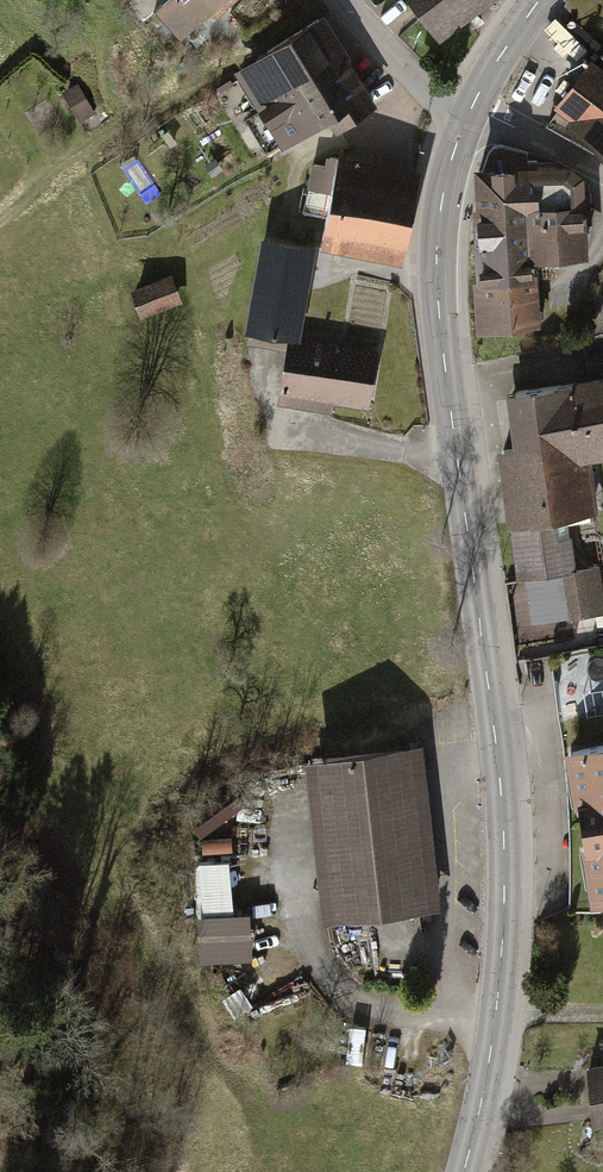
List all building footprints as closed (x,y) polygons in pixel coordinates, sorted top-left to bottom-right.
[(162,8),(182,32),(221,0),(172,0),(162,8)] [(428,41),(487,0),(399,0),(428,41)] [(315,14),(233,68),(278,137),(319,111),(334,133),(371,109),(340,63),(345,60),(315,14)] [(589,65),(558,109),(602,140),(602,74),(589,65)] [(75,80),(58,90),(76,120),(92,111),(75,80)] [(534,320),(530,257),(528,210),(581,206),(579,180),(569,170),(529,172),(528,153),(502,145),(494,147),(488,153),(482,172),(479,172),(481,202),(478,203),(486,323),(534,320)] [(411,175),(326,159),(310,245),(394,261),(411,175)] [(584,254),(581,206),(528,210),(530,257),(584,254)] [(300,270),(242,260),(230,334),(278,342),(268,397),(362,413),(373,347),(290,334),(300,270)] [(172,279),(123,294),(131,318),(180,302),(172,279)] [(516,392),(526,452),(504,456),(521,577),(532,575),(539,621),(602,611),(602,607),(596,566),(574,569),(567,524),(591,520),(582,458),(602,455),(602,382),(516,392)] [(558,751),(578,907),(602,903),(602,745),(558,751)] [(416,747),(292,761),(309,918),(433,905),(416,747)] [(232,844),(197,846),(202,951),(255,949),(253,898),(235,899),(232,844)] [(579,1066),(583,1133),(602,1131),(602,1064),(579,1066)]
